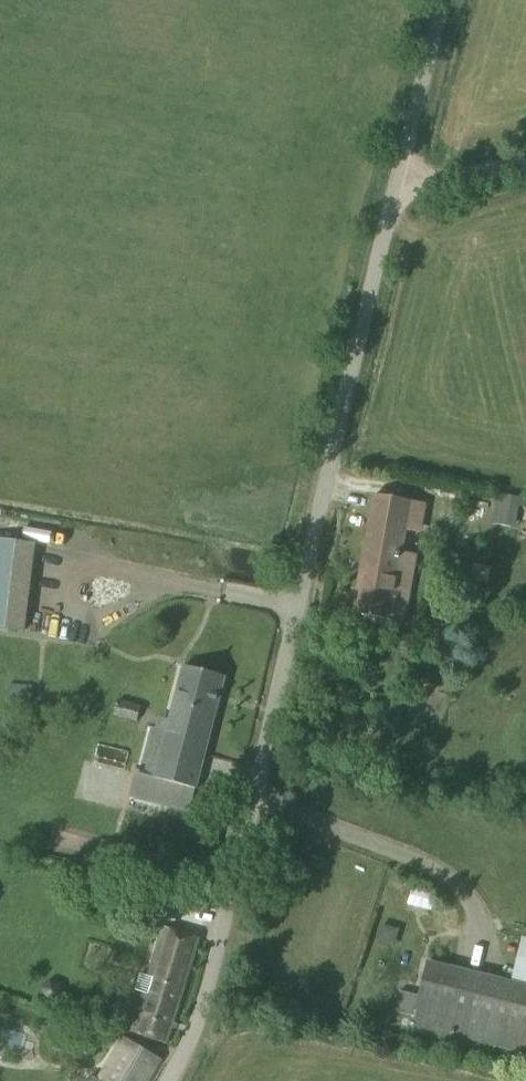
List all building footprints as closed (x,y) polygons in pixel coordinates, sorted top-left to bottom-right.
[(515,528),(519,507),(525,508),(525,504),(525,498),(498,493),(492,524),(515,528)] [(353,613),(374,617),(390,620),(393,607),(407,609),(417,555),(402,552),(407,525),(422,528),(426,505),(374,495),(353,613)] [(33,629),(38,539),(0,537),(0,627),(33,629)] [(470,580),(486,583),(489,570),(473,567),(470,580)] [(136,765),(129,796),(168,806),(189,812),(224,676),(203,671),(181,665),(174,696),(167,721),(157,718),(155,728),(151,727),(141,767),(136,765)] [(7,701),(31,702),(32,687),(7,686),(7,701)] [(113,716),(136,722),(141,702),(118,697),(113,716)] [(135,877),(132,893),(145,895),(147,879),(135,877)] [(415,884),(409,901),(431,909),(437,892),(415,884)] [(174,906),(187,909),(190,890),(177,888),(174,906)] [(139,973),(134,989),(142,992),(130,1033),(167,1044),(200,938),(163,927),(148,975),(139,973)] [(411,1024),(525,1054),(525,988),(427,962),(419,996),(398,991),(393,1011),(413,1016),(411,1024)] [(160,1060),(123,1037),(97,1080),(147,1080),(160,1060)]
